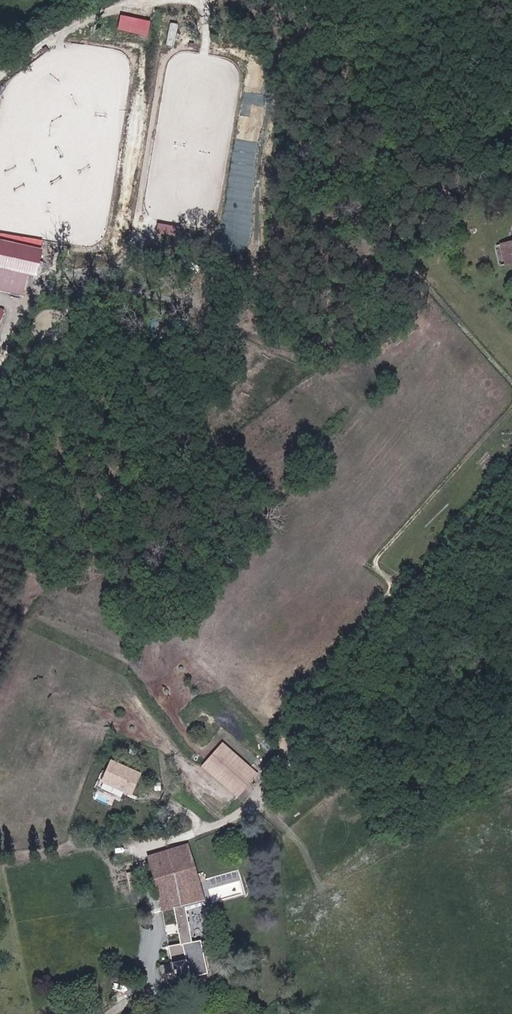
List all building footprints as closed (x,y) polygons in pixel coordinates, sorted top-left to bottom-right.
[(150,23),(121,17),(118,30),(147,36),(150,23)] [(172,46),(177,25),(168,23),(164,44),(172,46)] [(178,241),(181,226),(157,221),(154,236),(178,241)] [(0,242),(0,289),(30,295),(39,250),(0,242)] [(501,247),(507,267),(511,266),(511,243),(501,247)] [(259,775),(231,753),(222,764),(250,786),(259,775)] [(143,773),(110,759),(100,784),(132,798),(143,773)] [(181,849),(158,852),(168,910),(191,906),(181,849)] [(205,936),(170,943),(176,967),(170,969),(171,977),(211,967),(205,936)] [(143,994),(135,995),(136,1004),(144,1004),(143,994)]
